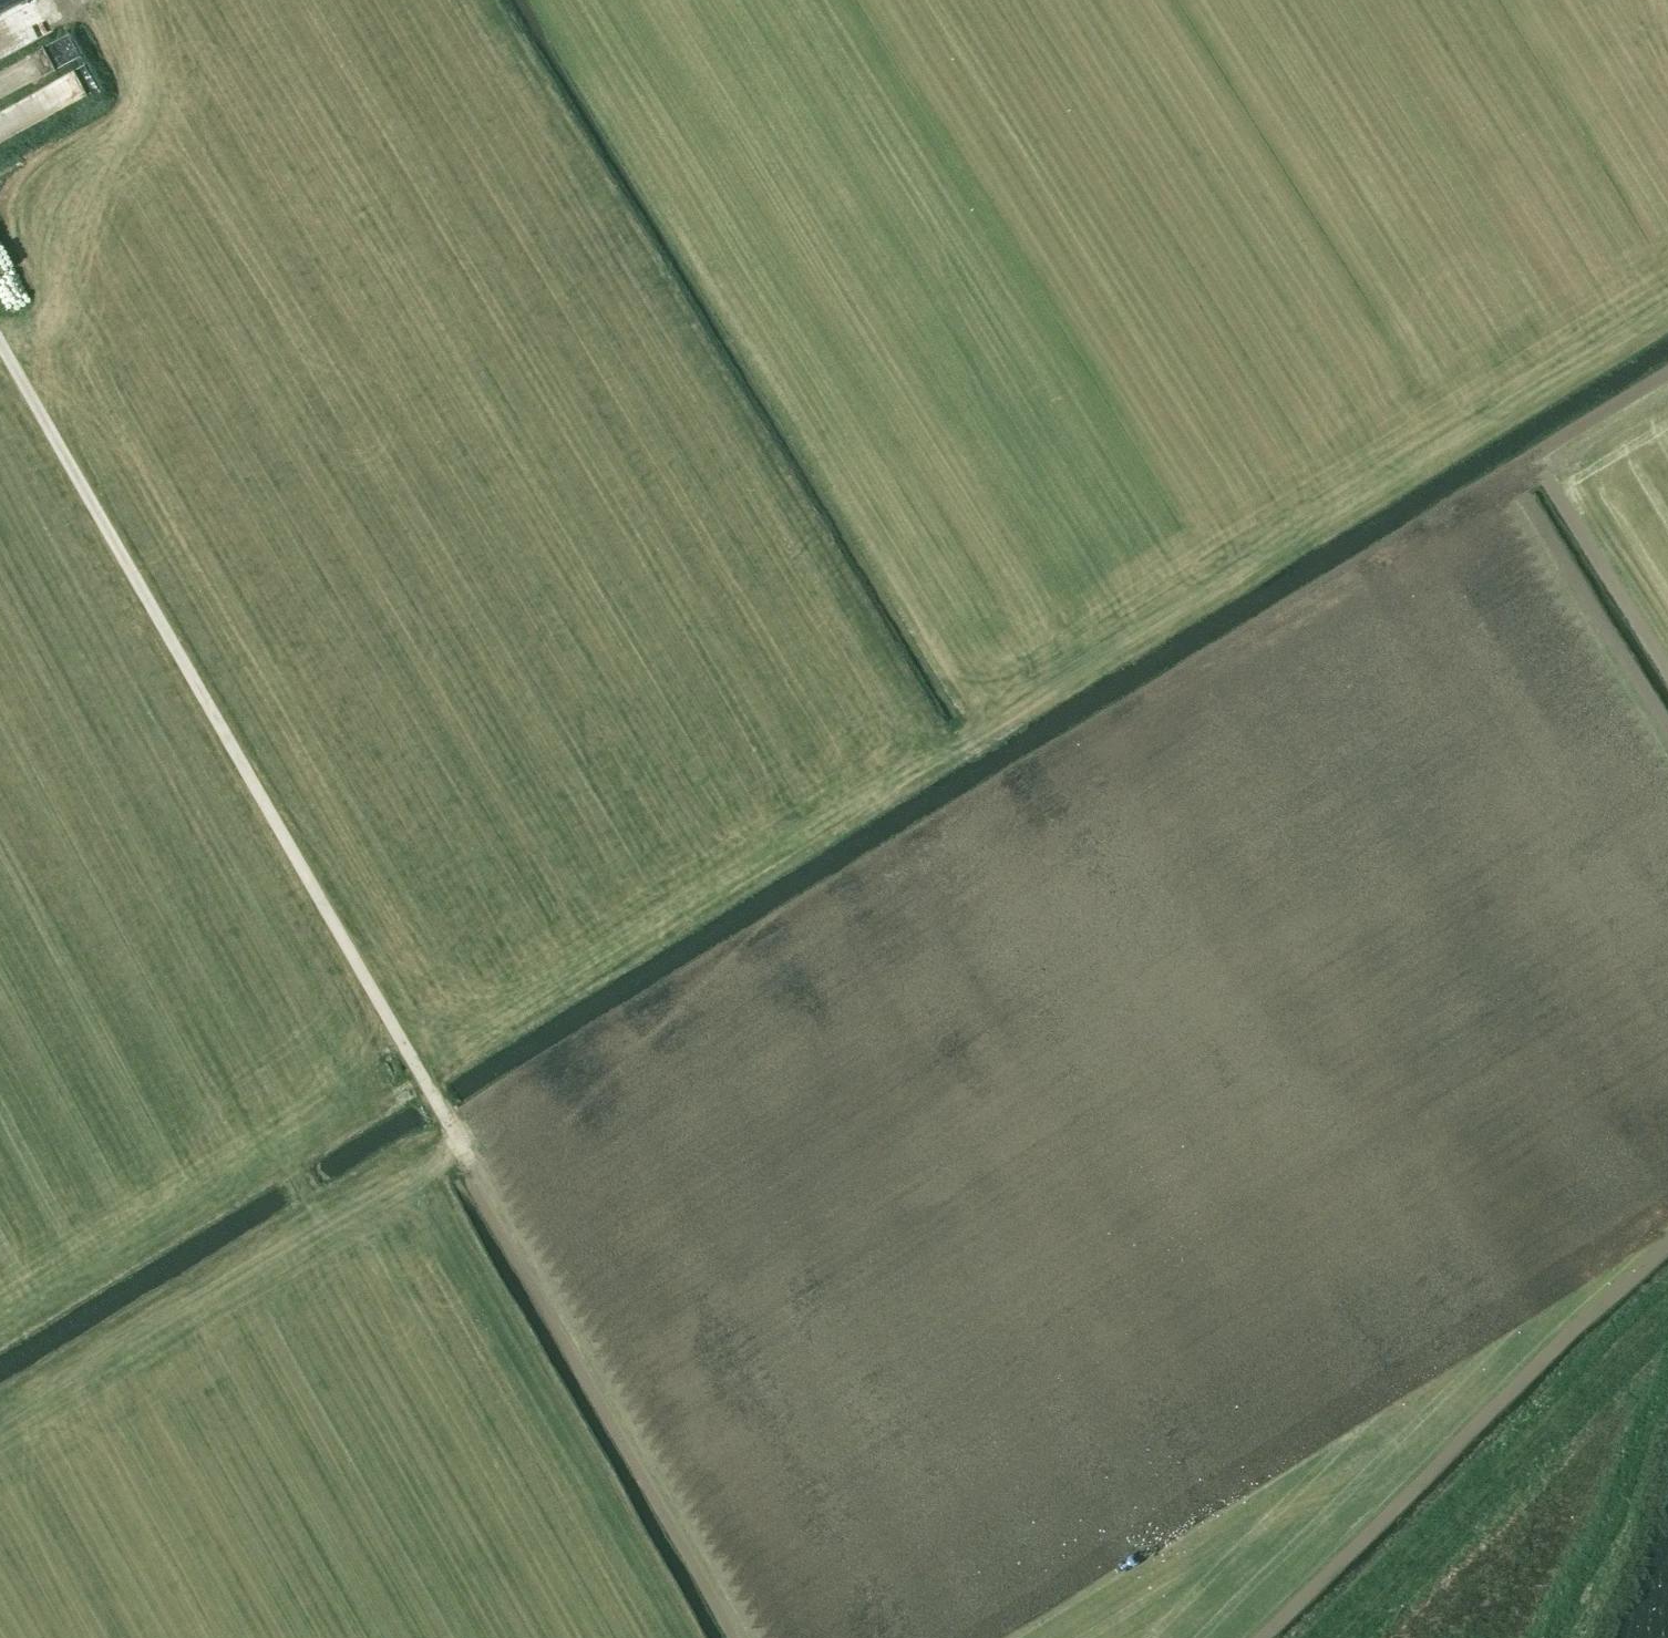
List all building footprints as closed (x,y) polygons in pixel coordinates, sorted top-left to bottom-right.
[(10,43),(0,22),(0,48),(10,43)] [(23,52),(4,63),(19,90),(38,78),(23,52)] [(9,89),(2,71),(0,72),(0,92),(9,89)]
